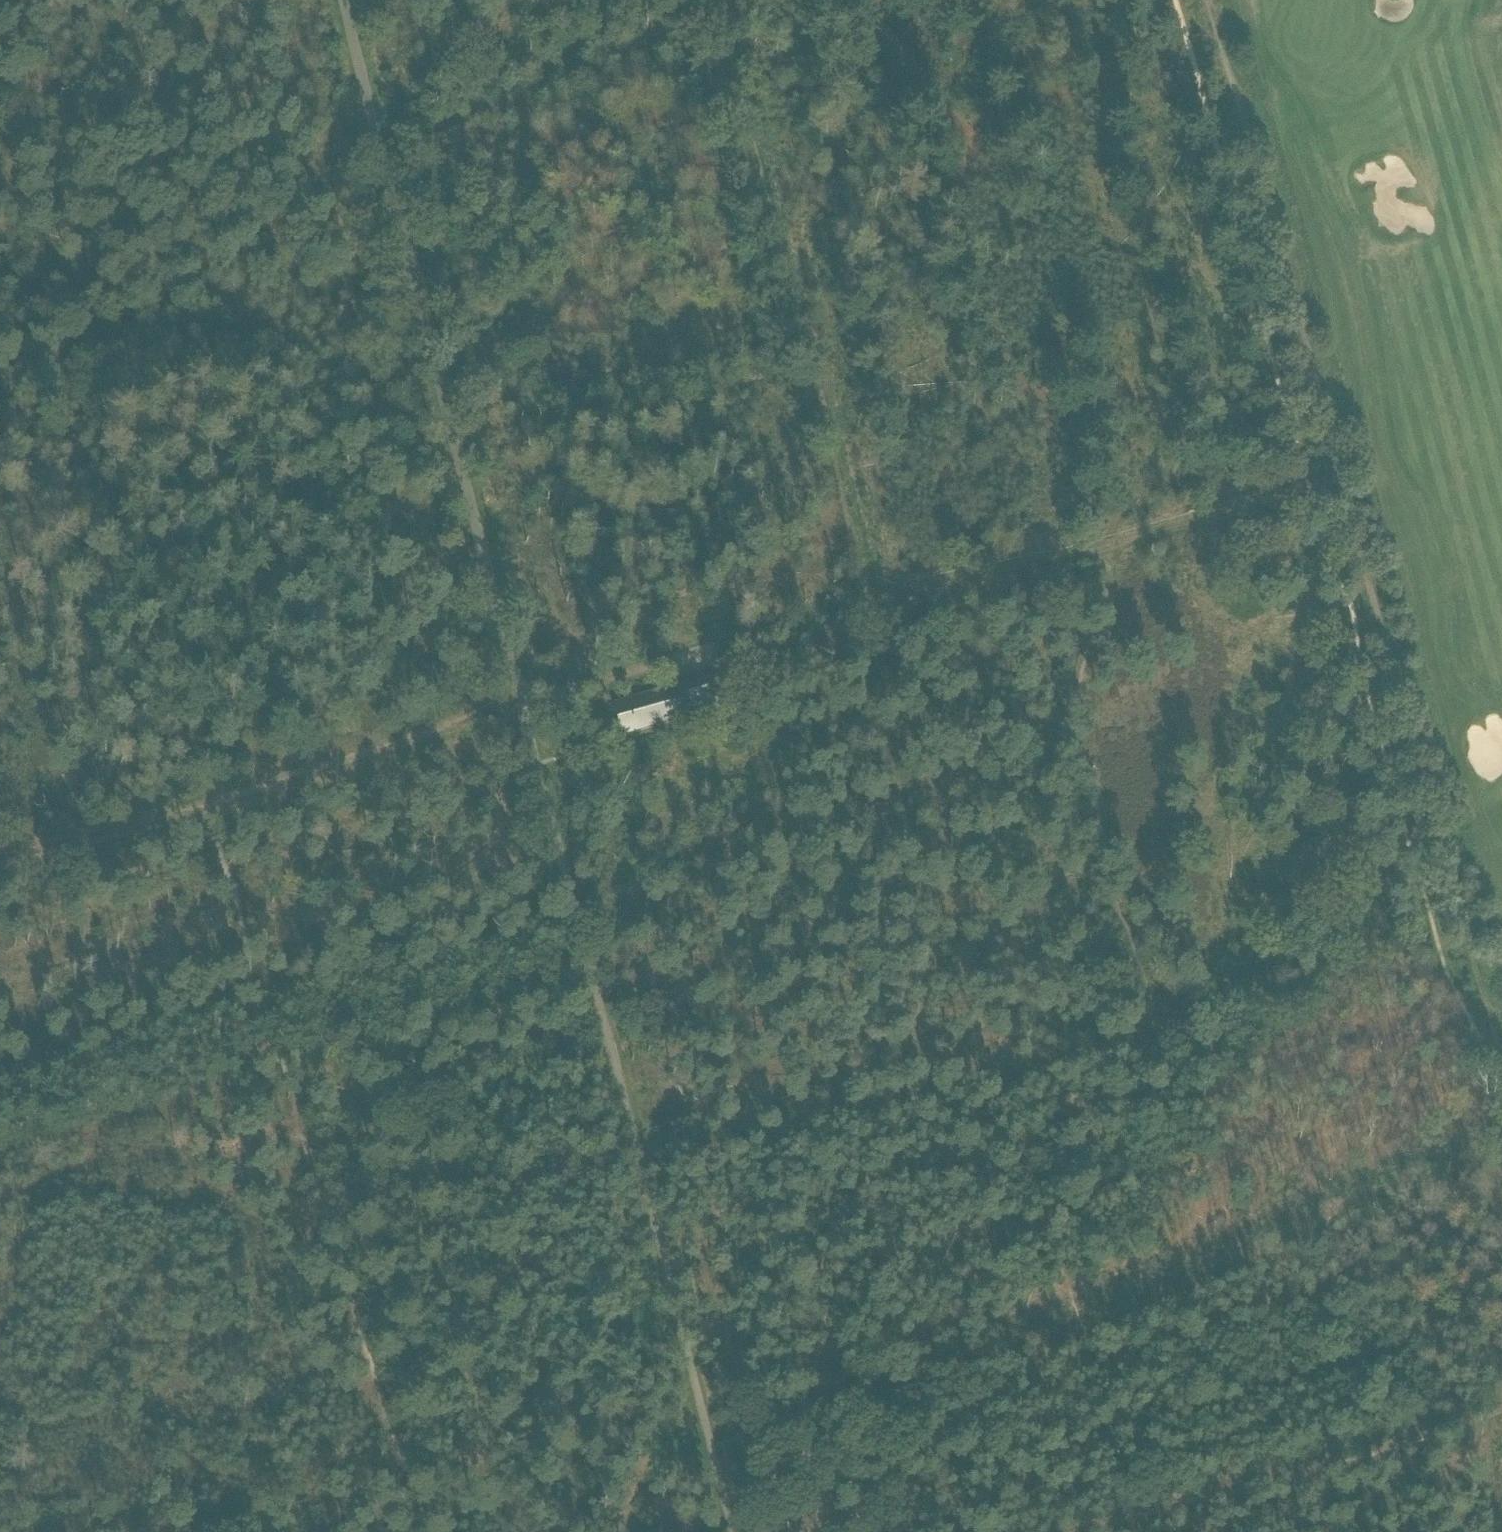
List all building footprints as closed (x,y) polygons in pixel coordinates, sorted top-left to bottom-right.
[(623,736),(642,730),(643,732),(736,705),(727,671),(632,699),(633,700),(614,706),(623,736)]
